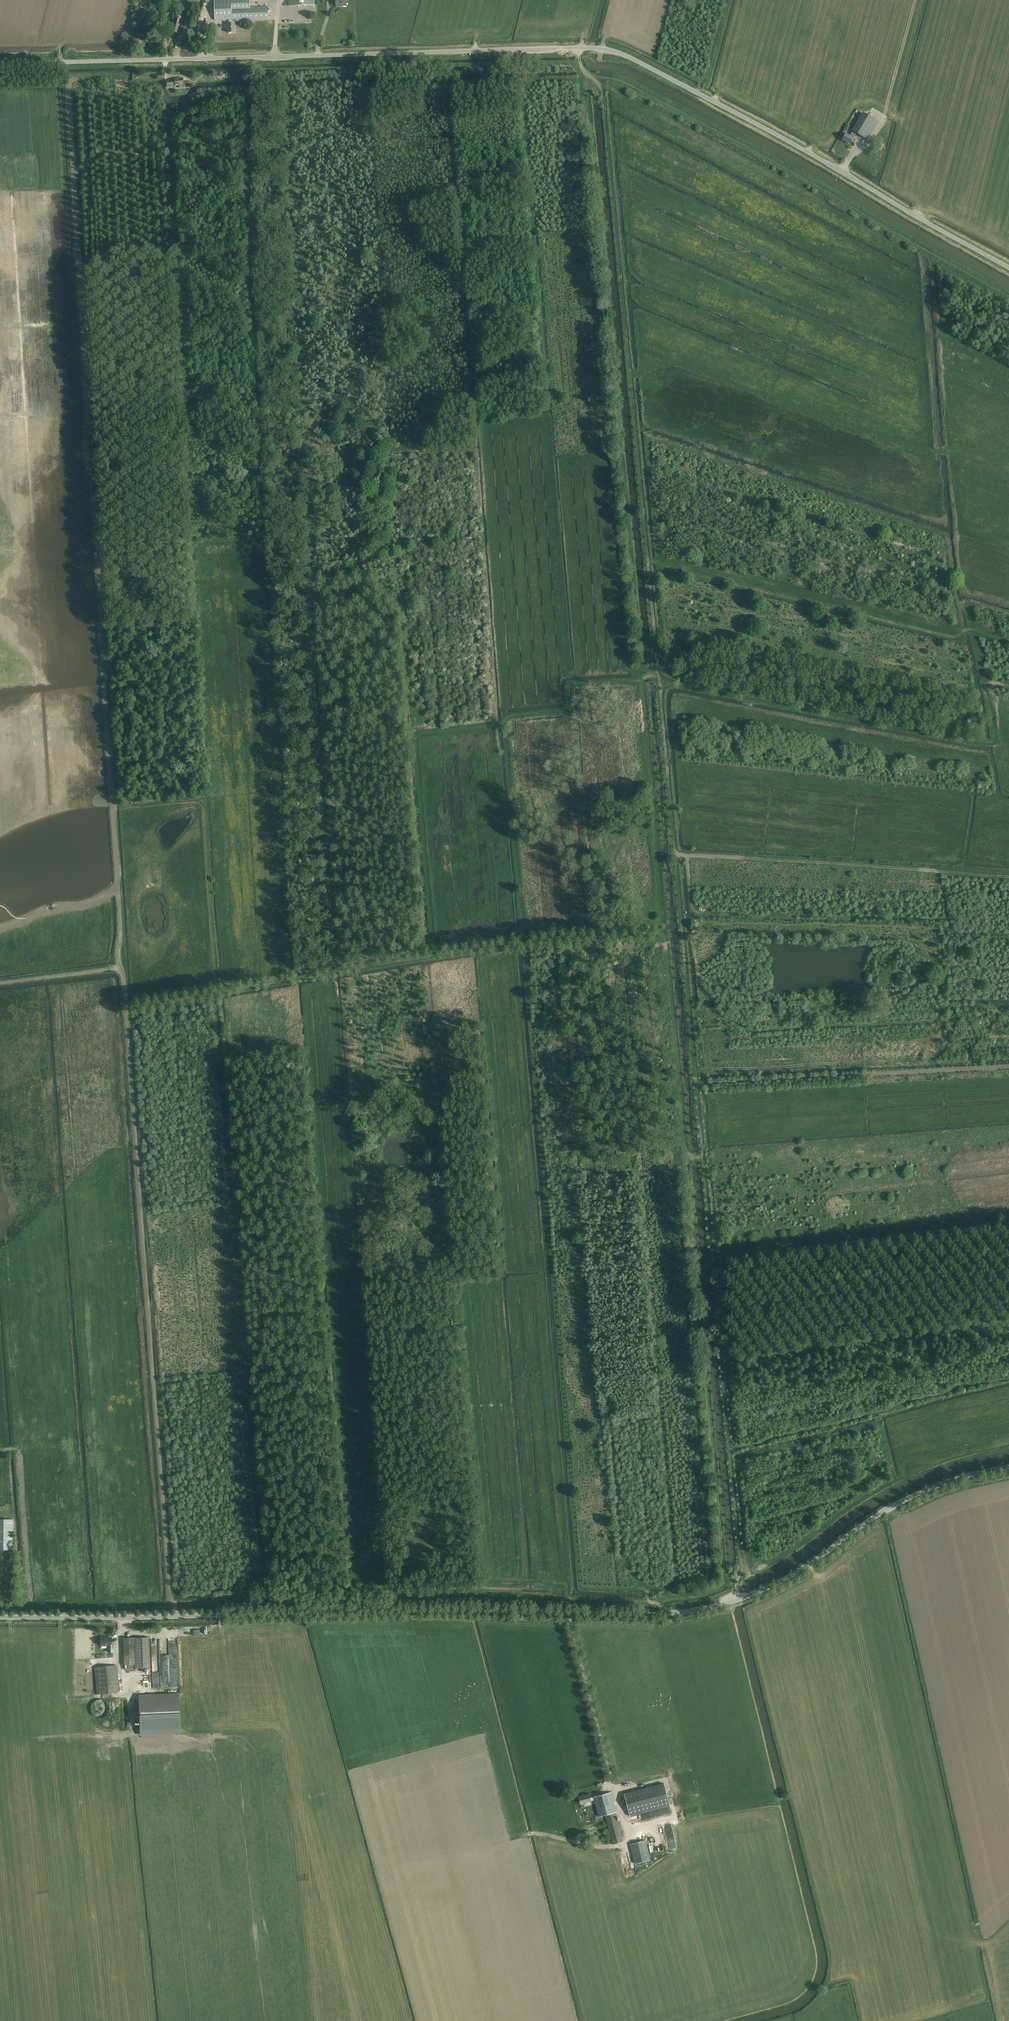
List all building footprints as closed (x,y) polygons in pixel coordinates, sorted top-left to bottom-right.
[(229,24),(228,24),(229,33),(235,32),(235,24),(234,24),(234,20),(268,20),(268,15),(268,8),(250,8),(250,0),(215,0),(215,20),(229,20),(229,24)] [(174,21),(173,26),(171,31),(177,33),(179,25),(180,26),(182,17),(175,15),(173,15),(172,16),(172,18),(172,20),(173,21),(174,21)] [(188,85),(186,85),(185,82),(183,82),(182,78),(174,79),(175,86),(179,86),(179,88),(183,88),(183,87),(186,87),(186,86),(188,86),(188,85)] [(846,134),(845,136),(842,140),(850,144),(854,138),(853,138),(856,133),(868,140),(878,123),(862,113),(851,131),(852,131),(849,136),(846,134)] [(13,1550),(13,1535),(14,1520),(0,1519),(0,1550),(13,1550)] [(113,1652),(113,1649),(113,1644),(111,1644),(111,1637),(101,1637),(100,1646),(107,1646),(107,1652),(113,1652)] [(125,1670),(135,1670),(135,1669),(150,1668),(149,1637),(123,1638),(124,1665),(125,1670)] [(94,1670),(97,1694),(119,1692),(117,1665),(94,1667),(94,1670)] [(152,1669),(153,1687),(161,1687),(179,1686),(178,1679),(170,1679),(169,1668),(152,1669)] [(180,1733),(179,1693),(149,1695),(138,1695),(139,1708),(134,1708),(134,1722),(139,1722),(140,1735),(180,1733)] [(98,1718),(105,1716),(108,1713),(109,1708),(106,1702),(102,1700),(95,1701),(92,1704),(91,1710),(93,1716),(98,1718)] [(664,1783),(624,1793),(630,1816),(670,1806),(664,1783)] [(605,1815),(613,1844),(623,1841),(615,1812),(617,1812),(612,1792),(594,1797),(590,1798),(589,1794),(579,1797),(581,1804),(591,1801),(595,1800),(599,1816),(605,1815)] [(660,1827),(655,1828),(660,1848),(665,1847),(660,1827)] [(634,1860),(650,1856),(646,1840),(630,1844),(634,1860)]
